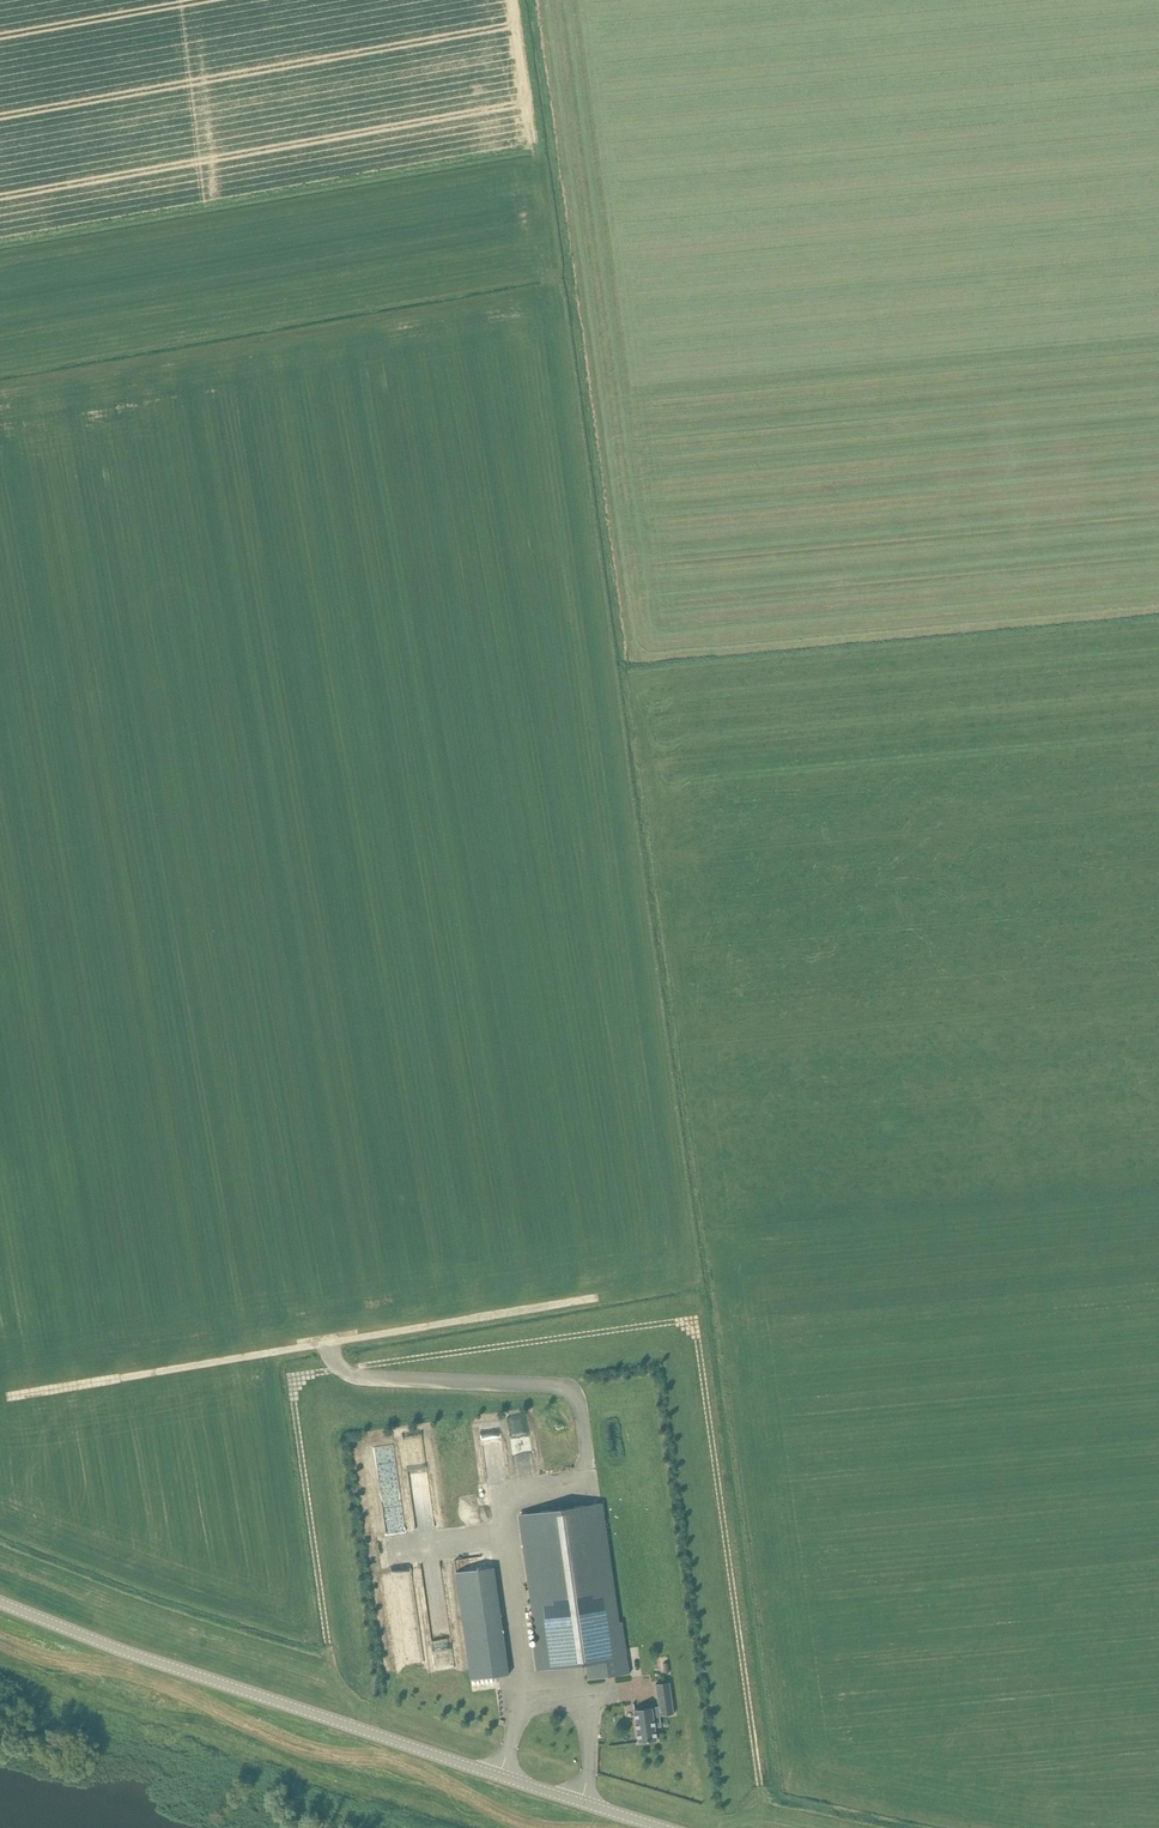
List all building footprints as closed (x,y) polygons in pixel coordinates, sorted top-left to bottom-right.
[(585,1664),(588,1679),(630,1673),(623,1621),(618,1622),(601,1503),(520,1515),(538,1645),(533,1646),(537,1671),(585,1664)] [(456,1572),(471,1680),(509,1675),(494,1567),(456,1572)] [(656,1684),(658,1700),(672,1698),(670,1682),(656,1684)] [(633,1703),(639,1742),(657,1740),(655,1724),(661,1723),(660,1716),(674,1714),(672,1698),(658,1700),(659,1708),(653,1709),(653,1707),(635,1710),(634,1703),(633,1703)]
